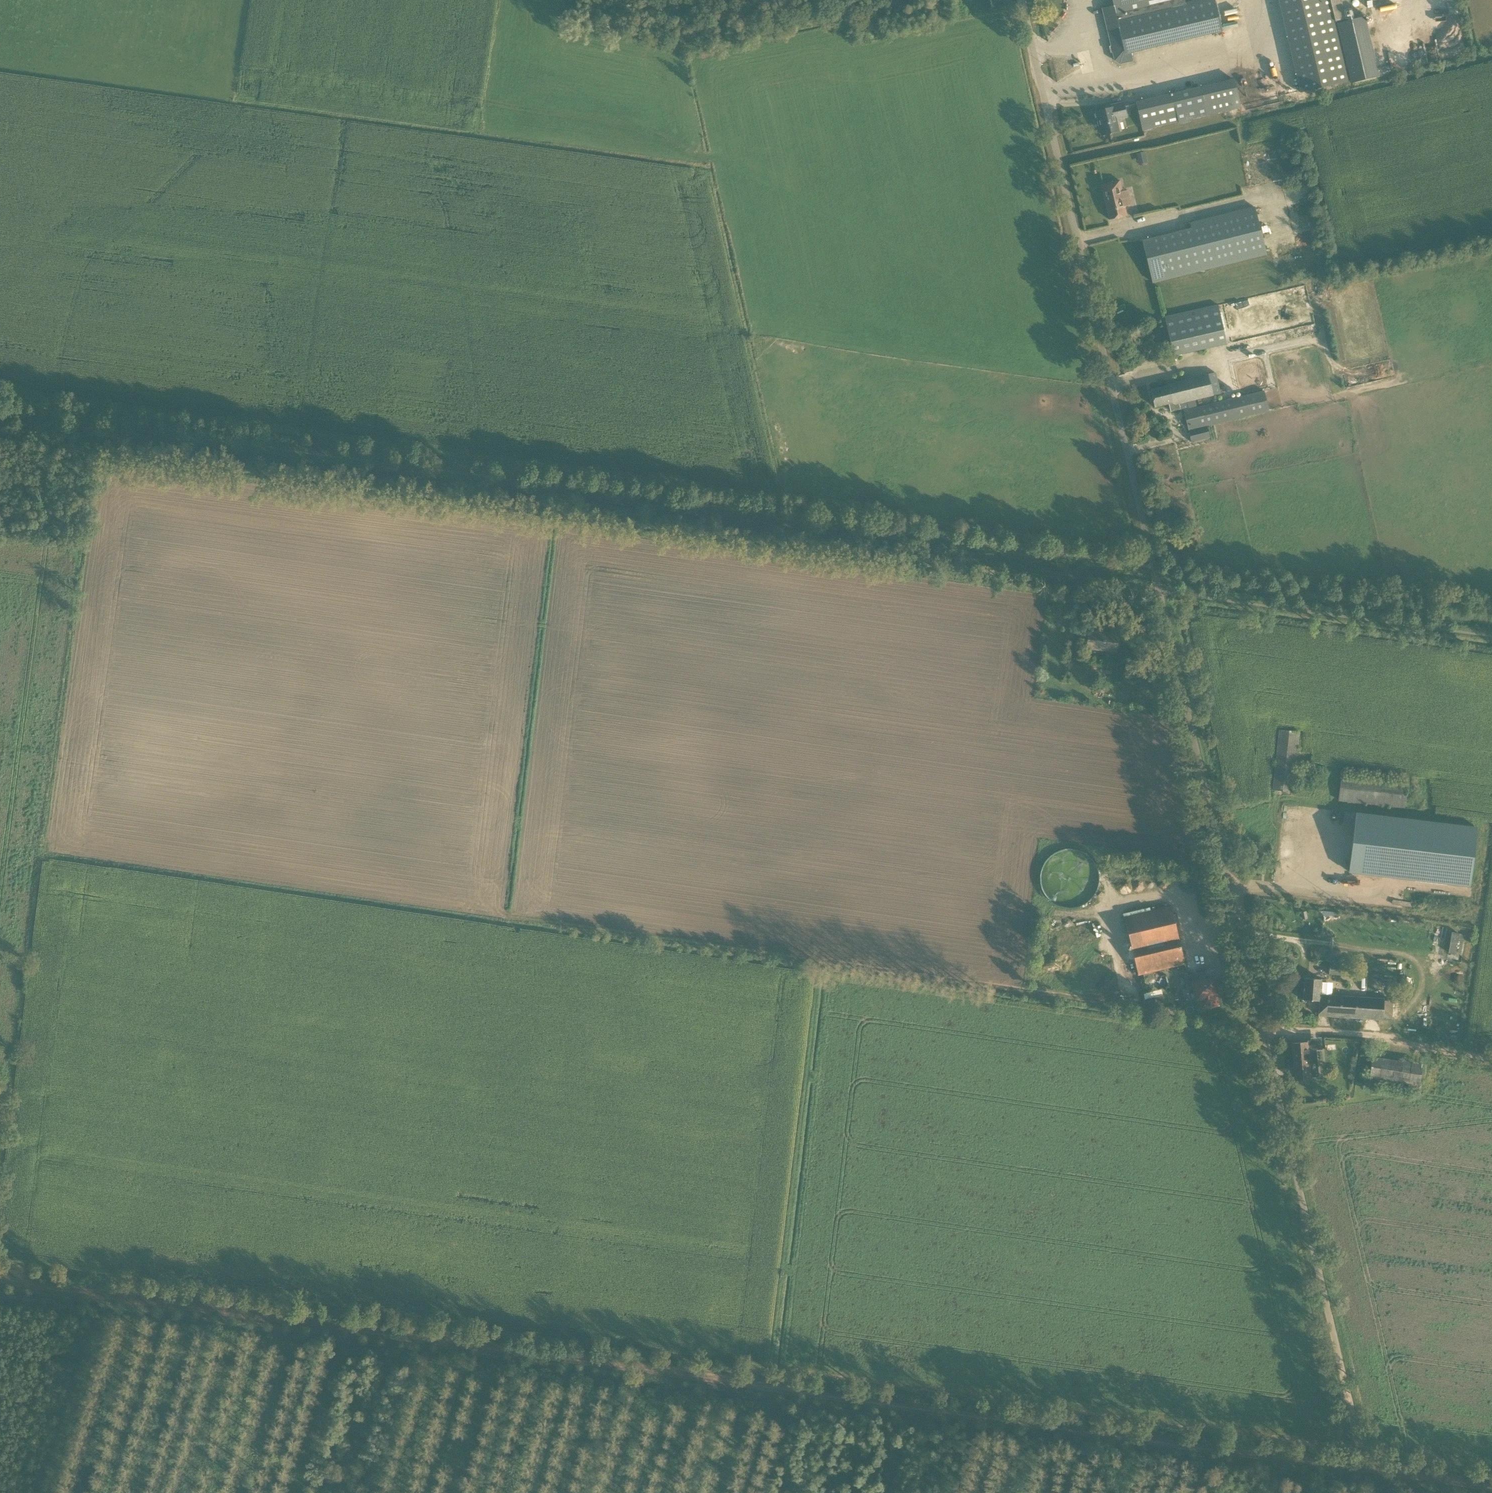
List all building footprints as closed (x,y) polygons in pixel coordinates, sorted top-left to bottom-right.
[(1120,64),(1133,61),(1131,53),(1123,22),(1186,7),(1185,0),(1112,0),(1113,6),(1103,8),(1115,61),(1120,64)] [(1349,0),(1279,0),(1301,93),(1349,82),(1335,22),(1353,17),(1349,0)] [(1364,18),(1338,24),(1351,83),(1378,77),(1364,18)] [(1214,57),(1214,70),(1230,69),(1229,56),(1214,57)] [(1135,102),(1142,131),(1241,108),(1234,79),(1135,102)] [(1102,134),(1102,135),(1121,131),(1118,119),(1116,119),(1115,114),(1126,112),(1124,103),(1105,107),(1105,110),(1096,112),(1099,121),(1100,121),(1103,134),(1102,134)] [(1136,154),(1139,165),(1147,163),(1144,152),(1136,154)] [(1101,185),(1109,220),(1127,216),(1121,192),(1122,191),(1120,180),(1101,185)] [(1142,241),(1153,283),(1266,255),(1254,206),(1189,223),(1191,229),(1142,241)] [(1190,326),(1221,319),(1218,305),(1164,317),(1173,357),(1196,351),(1190,326)] [(1168,386),(1151,390),(1155,407),(1169,404),(1171,412),(1196,405),(1195,401),(1221,394),(1216,372),(1168,384),(1168,386)] [(1183,411),(1188,430),(1191,443),(1210,438),(1207,426),(1268,411),(1263,391),(1183,411)] [(1086,648),(1116,652),(1118,635),(1088,631),(1086,648)] [(1273,790),(1282,791),(1293,792),(1294,782),(1311,784),(1312,773),(1295,770),(1299,732),(1279,730),(1273,790)] [(1338,801),(1405,809),(1408,782),(1340,775),(1338,801)] [(1355,833),(1353,833),(1351,853),(1353,853),(1350,873),(1467,887),(1474,827),(1357,813),(1355,833)] [(1258,852),(1269,853),(1270,844),(1259,843),(1258,852)] [(1138,975),(1143,974),(1144,980),(1153,978),(1151,972),(1185,964),(1171,906),(1124,917),(1138,975)] [(1328,974),(1344,975),(1344,964),(1328,964),(1328,974)] [(1185,976),(1190,1001),(1198,999),(1200,1009),(1218,1005),(1216,995),(1218,995),(1214,977),(1199,981),(1198,973),(1185,976)] [(1318,1016),(1383,1020),(1383,1017),(1391,1017),(1392,1001),(1384,1000),(1384,999),(1321,994),(1322,979),(1305,978),(1303,1000),(1319,1001),(1318,1016)] [(1316,1062),(1315,1049),(1313,1049),(1312,1042),(1308,1042),(1291,1043),(1295,1081),(1311,1080),(1309,1062),(1316,1062)] [(1424,1084),(1427,1064),(1377,1056),(1373,1076),(1424,1084)]
